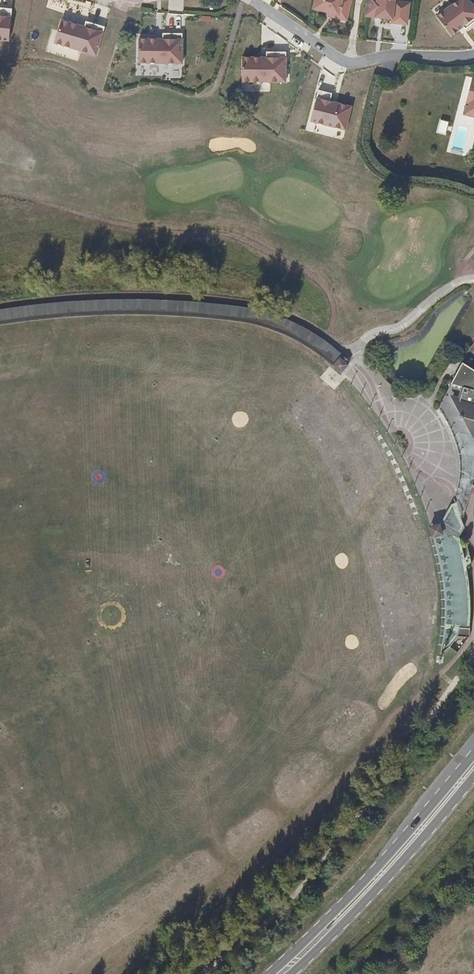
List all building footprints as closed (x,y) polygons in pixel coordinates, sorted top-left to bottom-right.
[(350,0),(315,0),(312,9),(326,13),(331,15),(330,18),(344,22),(350,0)] [(344,22),(347,22),(353,0),(350,0),(344,22)] [(409,24),(411,2),(396,1),(396,0),(367,0),(365,16),(392,19),(391,23),(409,24)] [(470,0),(457,0),(436,15),(452,37),(473,21),(473,6),(470,0)] [(10,41),(12,8),(0,7),(0,40),(10,41)] [(84,29),(61,22),(54,44),(96,57),(105,28),(85,23),(84,29)] [(164,40),(140,39),(139,62),(183,65),(184,35),(164,34),(164,40)] [(287,57),(241,57),(241,84),(287,84),(287,57)] [(351,106),(318,98),(312,121),(345,129),(351,106)] [(19,323),(53,319),(92,316),(131,314),(173,316),(213,319),(245,323),(262,327),(279,333),(295,341),(316,354),(331,366),(339,356),(342,352),(325,340),(308,329),(295,322),(270,313),(246,307),(201,302),(148,299),(111,299),(85,300),(52,303),(21,307),(0,310),(0,326),(19,323)] [(463,360),(465,362),(440,405),(451,422),(459,442),(462,466),(460,488),(467,490),(468,487),(473,489),(473,345),(463,360)] [(350,364),(339,356),(331,366),(341,374),(350,364)] [(443,523),(458,526),(465,528),(466,528),(468,529),(465,520),(473,493),(473,489),(468,487),(467,490),(460,488),(443,523)] [(443,523),(435,536),(438,537),(451,539),(458,526),(443,523)] [(460,541),(466,528),(465,528),(458,526),(451,539),(454,540),(460,541)] [(451,539),(438,537),(443,560),(447,587),(449,610),(448,626),(463,626),(462,594),(459,567),(454,540),(451,539)] [(463,626),(448,626),(444,654),(461,636),(473,636),(473,598),(469,565),(463,541),(460,541),(454,540),(459,567),(462,594),(463,626)]
